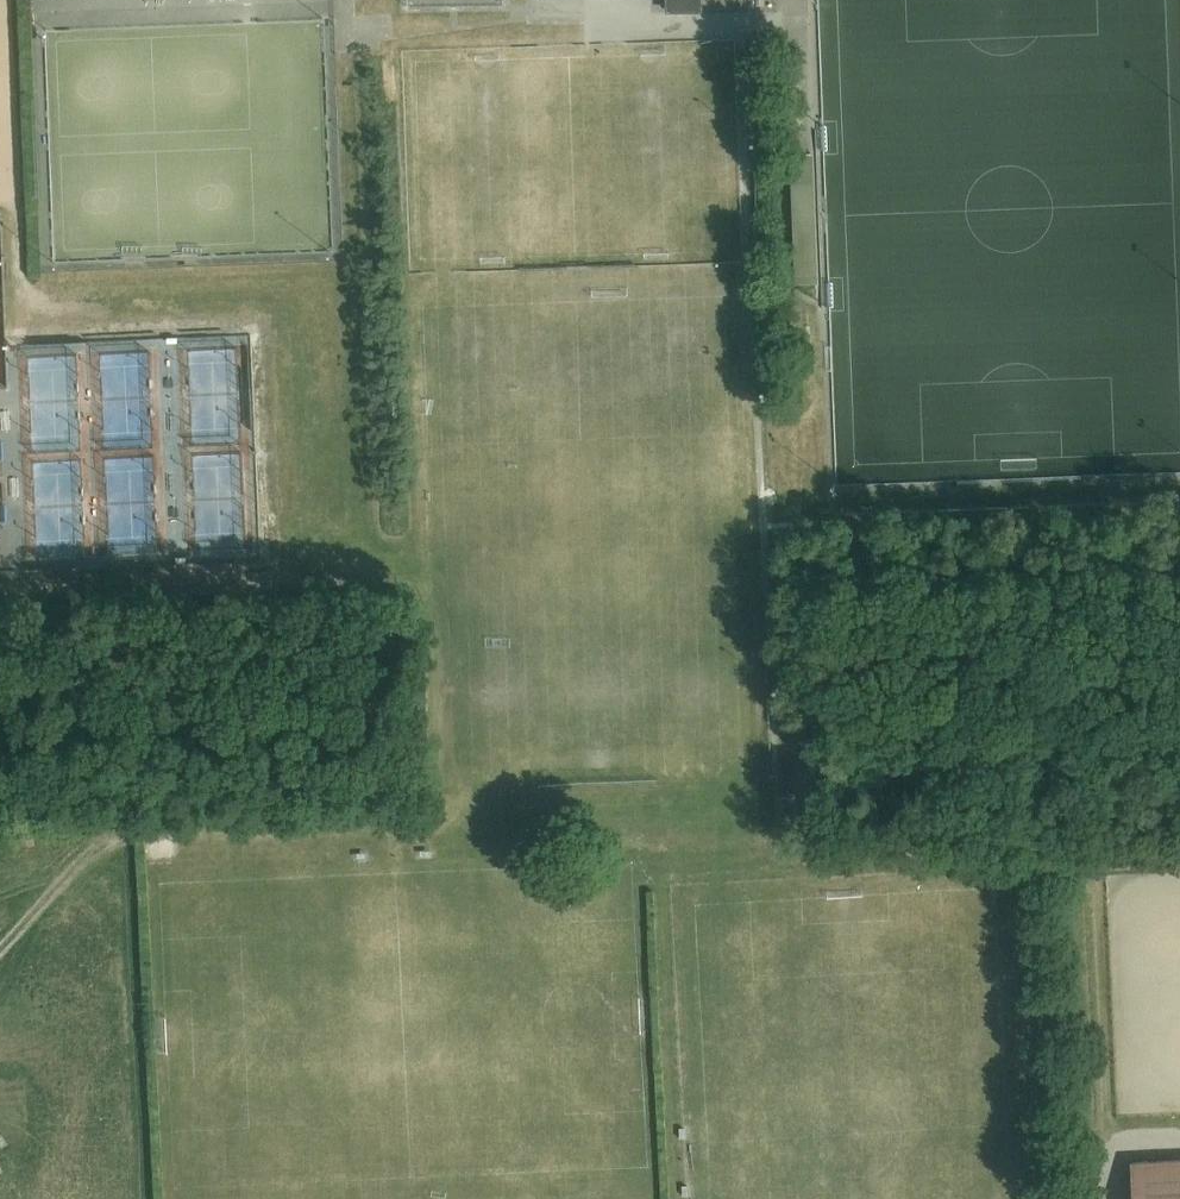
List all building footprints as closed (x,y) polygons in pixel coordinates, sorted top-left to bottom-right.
[(668,10),(699,9),(699,0),(668,0),(668,10)] [(814,840),(822,823),(810,817),(801,835),(814,840)] [(1131,1162),(1133,1198),(1179,1198),(1179,1160),(1131,1162)]
